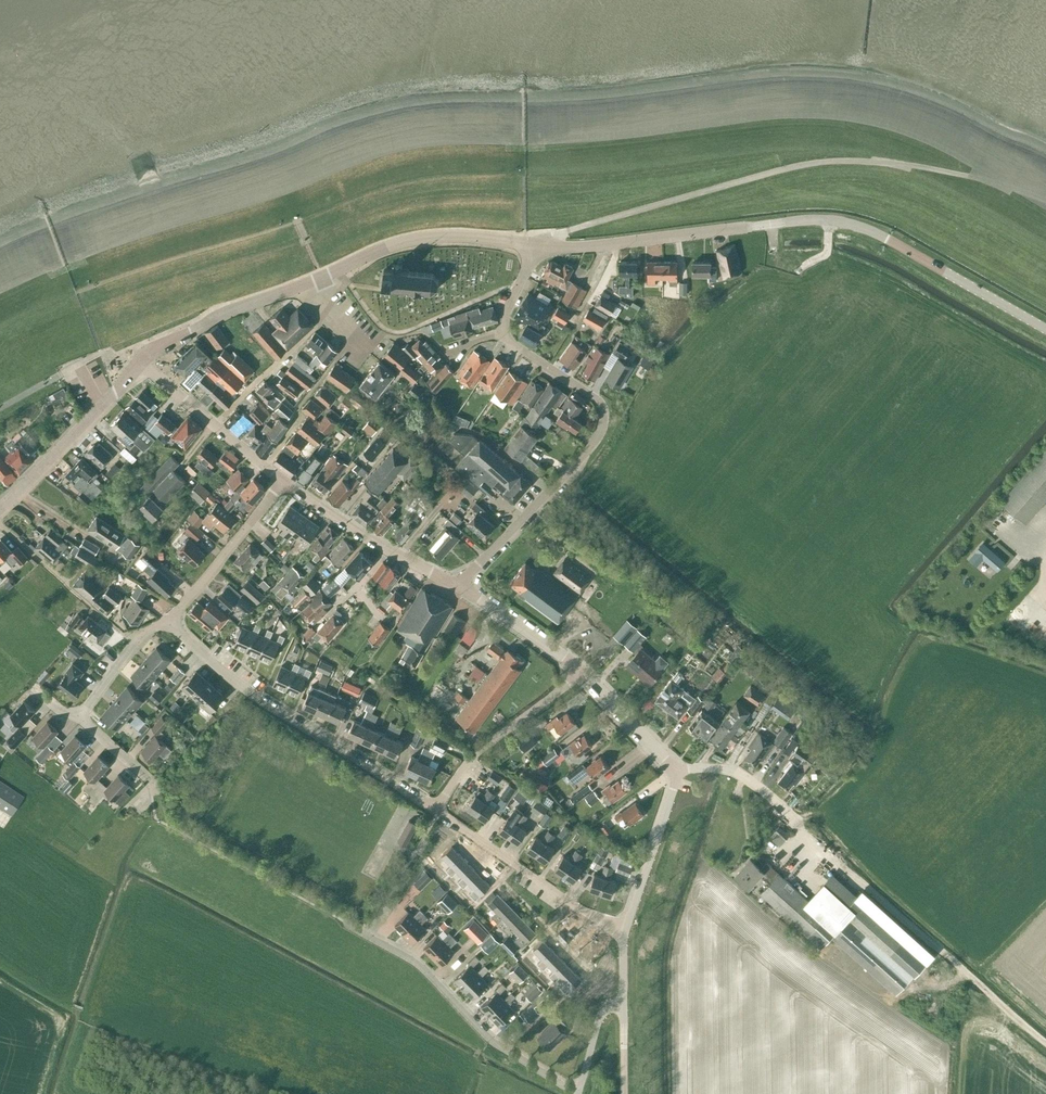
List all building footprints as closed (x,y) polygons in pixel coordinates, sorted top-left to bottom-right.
[(716,250),(723,278),(742,273),(735,245),(716,250)] [(558,277),(555,276),(561,265),(552,261),(549,262),(542,275),(548,278),(547,280),(554,284),(555,283),(558,277)] [(637,261),(620,261),(620,274),(626,274),(626,285),(619,285),(619,293),(624,293),(624,296),(633,296),(633,274),(637,274),(637,261)] [(655,278),(662,278),(663,261),(648,261),(648,278),(648,284),(655,284),(655,278)] [(677,262),(663,261),(662,278),(670,278),(670,285),(677,284),(677,262)] [(709,280),(716,280),(716,266),(710,266),(710,262),(693,262),(693,274),(709,274),(709,280)] [(558,277),(555,283),(568,290),(562,300),(577,308),(587,290),(572,282),(571,281),(571,280),(568,278),(574,268),(565,263),(563,266),(561,265),(555,276),(558,277)] [(423,292),(423,293),(424,293),(424,292),(430,292),(431,293),(431,292),(437,288),(438,288),(437,287),(438,280),(439,280),(438,279),(437,280),(433,274),(433,273),(432,274),(425,273),(425,272),(424,273),(418,273),(418,272),(417,272),(410,272),(410,271),(409,271),(409,272),(401,271),(402,265),(401,265),(398,265),(398,264),(397,264),(397,265),(394,264),(393,264),(393,270),(384,269),(383,273),(382,284),(382,288),(392,289),(392,290),(393,290),(393,289),(400,289),(400,290),(401,290),(407,290),(407,291),(408,291),(408,290),(415,291),(415,292),(416,292),(416,291),(423,292)] [(604,290),(595,305),(610,314),(611,313),(615,316),(619,309),(615,306),(616,304),(607,299),(610,294),(604,290)] [(514,316),(526,324),(520,336),(534,344),(555,309),(528,292),(514,316)] [(479,307),(467,311),(472,328),(484,323),(485,325),(498,321),(493,306),(480,311),(479,307)] [(553,316),(564,323),(570,314),(558,307),(553,316)] [(583,319),(600,329),(608,315),(595,307),(592,312),(589,309),(583,319)] [(298,308),(289,316),(282,308),(270,318),(278,327),(272,332),(287,350),(314,325),(298,308)] [(472,328),(467,311),(466,311),(448,317),(431,324),(433,331),(450,324),(454,336),(472,330),(472,328)] [(253,332),(276,359),(286,350),(264,323),(253,332)] [(205,332),(217,348),(229,341),(218,325),(205,332)] [(315,331),(305,343),(317,353),(317,354),(318,354),(327,342),(315,331)] [(426,346),(429,349),(431,347),(426,341),(423,343),(419,339),(411,346),(408,342),(403,347),(413,358),(418,354),(426,346)] [(205,374),(209,370),(219,379),(229,369),(216,357),(212,360),(207,355),(208,354),(196,342),(190,348),(176,362),(176,366),(186,376),(184,378),(193,387),(198,382),(205,374)] [(317,353),(308,364),(309,365),(312,367),(315,363),(315,364),(317,361),(319,363),(323,359),(328,363),(336,354),(338,351),(327,342),(318,354),(317,354),(317,353)] [(560,359),(575,369),(580,361),(581,361),(587,352),(572,342),(560,359)] [(606,377),(620,386),(632,366),(623,361),(630,348),(620,342),(614,352),(620,355),(618,358),(606,377)] [(382,356),(414,382),(420,374),(405,362),(410,356),(393,343),(382,356)] [(431,347),(429,349),(426,346),(418,354),(425,362),(420,366),(424,370),(428,366),(435,372),(427,380),(429,383),(436,392),(454,372),(446,363),(444,366),(438,359),(440,357),(431,347)] [(582,374),(595,381),(609,354),(594,346),(589,355),(588,355),(586,360),(589,362),(582,374)] [(218,356),(245,381),(254,370),(237,353),(233,351),(230,354),(224,349),(218,356)] [(459,373),(462,376),(460,379),(472,388),(490,361),(474,350),(459,373)] [(297,355),(294,359),(306,369),(309,365),(308,364),(297,355)] [(648,369),(653,361),(644,356),(639,364),(648,369)] [(508,366),(499,359),(495,357),(479,381),(492,390),(509,366),(508,366)] [(361,383),(376,395),(381,388),(384,390),(390,383),(388,381),(395,372),(379,360),(361,383)] [(295,361),(286,372),(308,389),(316,379),(308,373),(295,361)] [(326,377),(347,391),(356,378),(341,368),(343,365),(337,361),(335,364),(326,377)] [(243,382),(229,369),(219,379),(233,393),(243,382)] [(277,373),(282,376),(277,383),(295,397),(301,390),(287,379),(290,376),(280,369),(277,373)] [(495,392),(512,404),(527,383),(510,371),(495,392)] [(233,400),(205,374),(198,382),(201,385),(207,390),(201,397),(208,404),(214,397),(226,408),(233,400)] [(271,388),(272,387),(268,384),(265,381),(256,389),(265,399),(264,399),(270,406),(273,408),(280,400),(277,398),(271,393),(273,390),(271,388)] [(531,383),(520,399),(518,398),(512,407),(518,411),(524,402),(530,407),(543,387),(535,382),(533,385),(531,383)] [(539,405),(536,409),(546,414),(552,406),(556,409),(554,411),(559,415),(557,419),(564,424),(565,423),(576,430),(582,422),(575,417),(562,407),(561,409),(558,407),(567,394),(550,382),(535,403),(539,405)] [(315,394),(329,406),(338,396),(324,384),(315,394)] [(409,391),(417,398),(423,391),(414,384),(409,391)] [(50,394),(54,405),(71,399),(66,387),(50,394)] [(142,391),(127,407),(142,422),(158,405),(142,391)] [(348,398),(363,410),(368,405),(353,392),(348,398)] [(569,396),(562,407),(575,417),(587,400),(575,393),(571,398),(569,396)] [(340,403),(348,408),(351,404),(344,398),(340,403)] [(309,414),(315,420),(316,419),(324,409),(310,399),(302,409),(309,414)] [(275,410),(287,420),(294,412),(282,402),(275,410)] [(250,412),(259,424),(271,414),(262,403),(250,412)] [(539,405),(535,403),(526,417),(520,424),(521,425),(505,447),(521,459),(538,474),(544,468),(526,453),(538,437),(526,428),(531,421),(538,426),(540,422),(548,427),(553,420),(546,414),(536,409),(539,405)] [(238,407),(224,421),(230,427),(244,413),(238,407)] [(130,448),(136,442),(144,449),(154,438),(142,427),(141,428),(124,412),(119,416),(110,426),(119,434),(117,436),(126,444),(130,448)] [(178,427),(176,425),(162,413),(158,418),(153,414),(143,426),(149,431),(156,423),(169,434),(171,436),(185,448),(202,428),(188,416),(178,427)] [(254,424),(244,413),(230,427),(240,438),(248,431),(247,430),(254,424)] [(315,420),(309,414),(297,430),(317,445),(325,433),(328,436),(339,424),(326,414),(320,422),(316,419),(315,420)] [(280,418),(255,449),(266,457),(279,441),(277,440),(288,424),(280,418)] [(470,421),(463,418),(461,424),(467,427),(470,421)] [(362,427),(371,434),(377,427),(368,420),(362,427)] [(340,427),(350,435),(354,431),(344,422),(340,427)] [(255,449),(272,427),(266,423),(261,430),(255,426),(248,434),(254,438),(249,444),(255,449)] [(378,435),(363,453),(372,460),(392,437),(383,430),(378,435)] [(296,431),(286,444),(296,452),(298,454),(307,441),(296,431)] [(456,466),(485,492),(486,492),(487,491),(492,495),(495,491),(491,487),(493,485),(493,486),(494,484),(514,502),(531,483),(480,439),(479,440),(473,435),(455,433),(448,440),(465,455),(456,466)] [(6,445),(8,448),(11,451),(4,458),(19,474),(32,461),(27,456),(35,449),(21,435),(14,442),(12,439),(6,445)] [(364,450),(369,443),(363,439),(358,446),(364,450)] [(85,454),(101,469),(113,456),(99,443),(96,446),(94,444),(85,454)] [(273,462),(292,476),(300,465),(291,458),(296,452),(286,444),(273,462)] [(135,461),(139,456),(127,446),(122,451),(135,461)] [(216,461),(218,459),(207,449),(205,451),(202,448),(197,454),(201,459),(196,465),(209,477),(214,471),(211,468),(216,462),(216,461)] [(407,452),(403,457),(393,448),(364,481),(378,493),(397,472),(404,479),(418,463),(407,452)] [(1026,521),(1045,498),(1045,448),(1001,500),(1026,521)] [(236,461),(238,458),(227,449),(218,459),(216,461),(216,462),(226,470),(229,467),(232,470),(238,463),(236,461)] [(300,465),(292,476),(306,486),(318,470),(317,470),(324,461),(312,452),(305,461),(304,460),(300,465)] [(313,481),(327,491),(335,480),(348,465),(334,454),(313,481)] [(160,505),(165,500),(166,501),(186,481),(173,469),(179,463),(171,455),(141,487),(149,495),(139,505),(153,518),(163,508),(160,505)] [(6,484),(16,476),(0,457),(0,477),(6,484)] [(89,481),(91,478),(98,485),(101,481),(96,476),(99,473),(82,457),(73,467),(86,479),(86,478),(89,481)] [(431,471),(435,466),(429,461),(425,466),(431,471)] [(357,472),(361,467),(357,463),(352,468),(357,472)] [(194,476),(197,473),(189,464),(185,468),(194,476)] [(112,465),(106,473),(111,478),(118,470),(112,465)] [(86,479),(73,467),(66,475),(77,485),(76,486),(82,492),(77,497),(86,505),(92,499),(92,500),(102,489),(98,485),(91,478),(89,481),(86,478),(86,479)] [(357,472),(364,478),(368,473),(361,467),(357,472)] [(239,489),(240,490),(252,503),(253,502),(265,488),(254,478),(245,487),(243,485),(249,479),(239,469),(227,480),(237,491),(239,489)] [(339,506),(361,481),(357,476),(349,485),(343,479),(328,496),(339,506)] [(478,488),(469,480),(460,490),(470,498),(478,488)] [(188,491),(199,502),(209,491),(198,481),(188,491)] [(245,510),(252,503),(240,490),(225,505),(230,510),(236,504),(240,509),(242,507),(245,510)] [(352,513),(366,525),(375,515),(374,514),(379,509),(367,499),(371,494),(367,490),(362,496),(364,498),(352,513)] [(209,491),(205,495),(211,501),(215,497),(209,491)] [(382,508),(388,501),(383,496),(377,504),(382,508)] [(389,515),(400,503),(392,497),(388,501),(382,508),(368,524),(382,535),(395,520),(389,515)] [(467,523),(484,537),(494,526),(481,515),(486,510),(476,501),(471,507),(477,512),(467,523)] [(211,527),(214,523),(225,532),(236,519),(217,503),(211,510),(211,509),(202,520),(211,527)] [(280,532),(284,535),(300,512),(290,505),(278,522),(284,526),(280,532)] [(420,506),(395,534),(402,541),(416,526),(413,523),(415,521),(417,522),(419,519),(417,517),(424,509),(420,506)] [(186,518),(195,525),(202,517),(193,509),(186,518)] [(309,519),(300,512),(284,535),(288,538),(292,531),(298,535),(309,519)] [(88,529),(106,541),(115,527),(97,515),(88,529)] [(309,519),(298,535),(303,539),(299,546),(303,548),(308,542),(319,526),(309,519)] [(443,525),(445,527),(428,546),(441,558),(459,537),(457,535),(462,530),(448,519),(443,525)] [(197,540),(203,534),(191,523),(185,530),(197,540)] [(328,525),(318,538),(328,546),(338,534),(328,525)] [(115,527),(106,541),(131,558),(140,544),(115,527)] [(68,544),(50,530),(34,549),(43,556),(44,554),(53,562),(68,544)] [(260,542),(270,551),(275,545),(265,536),(260,542)] [(11,566),(17,560),(21,564),(28,557),(18,546),(12,551),(0,538),(0,539),(0,562),(2,564),(6,560),(11,566)] [(79,546),(94,554),(98,547),(84,538),(79,546)] [(195,565),(205,554),(199,549),(199,548),(189,538),(178,550),(188,560),(189,559),(195,565)] [(328,546),(318,538),(311,548),(317,553),(313,558),(316,561),(320,556),(322,557),(330,548),(328,546)] [(343,539),(335,548),(346,559),(355,549),(343,539)] [(250,543),(242,552),(254,563),(255,564),(263,555),(250,543)] [(979,561),(983,557),(996,568),(1002,561),(982,544),(973,555),(979,561)] [(75,555),(97,569),(103,561),(80,547),(75,555)] [(346,559),(335,548),(327,556),(326,554),(322,559),(329,565),(332,561),(338,567),(346,559)] [(146,550),(140,558),(147,564),(154,570),(156,567),(161,562),(146,550)] [(346,566),(360,579),(374,563),(359,551),(346,566)] [(246,572),(254,563),(242,552),(234,561),(246,572)] [(564,558),(552,574),(569,586),(567,588),(577,595),(590,577),(564,558)] [(309,572),(315,565),(309,560),(303,567),(309,572)] [(400,572),(395,568),(393,569),(383,561),(372,576),(376,578),(376,579),(390,589),(401,575),(400,574),(400,572)] [(525,561),(509,582),(520,590),(518,593),(558,622),(577,595),(567,588),(537,566),(535,569),(525,561)] [(284,571),(289,566),(284,562),(280,567),(284,571)] [(154,570),(147,564),(143,568),(151,575),(147,579),(160,590),(160,589),(167,596),(176,586),(169,580),(170,579),(156,567),(154,570)] [(304,575),(296,569),(293,566),(272,589),(276,592),(276,593),(281,598),(288,590),(292,594),(298,587),(295,584),(304,575)] [(73,585),(93,603),(101,592),(107,586),(87,569),(73,585)] [(119,571),(115,578),(119,580),(124,579),(126,575),(119,571)] [(342,585),(349,579),(347,578),(342,571),(335,577),(342,585)] [(303,584),(311,594),(321,586),(312,576),(303,584)] [(331,594),(342,585),(335,577),(324,586),(331,594)] [(9,589),(13,585),(8,579),(4,584),(9,589)] [(259,583),(266,590),(270,585),(263,579),(259,583)] [(240,588),(256,603),(264,594),(247,580),(240,588)] [(130,594),(140,601),(147,590),(137,584),(130,594)] [(229,584),(218,596),(232,609),(238,603),(246,610),(253,603),(243,594),(241,595),(229,584)] [(406,590),(412,594),(416,588),(411,584),(406,590)] [(103,594),(101,592),(93,603),(107,615),(116,605),(122,597),(109,586),(103,594)] [(397,629),(407,635),(403,641),(410,644),(402,657),(399,661),(403,663),(406,660),(416,666),(430,641),(432,642),(453,607),(422,588),(397,629)] [(327,611),(326,609),(332,603),(320,591),(310,600),(309,599),(311,597),(304,589),(292,600),(310,620),(315,616),(318,619),(327,611)] [(391,603),(396,607),(403,596),(396,589),(393,593),(391,591),(381,603),(387,608),(391,603)] [(412,602),(403,596),(396,607),(404,613),(412,602)] [(144,606),(144,605),(133,599),(128,607),(126,606),(123,612),(125,613),(124,615),(138,625),(149,609),(144,606)] [(204,607),(197,602),(188,612),(197,619),(196,620),(209,630),(214,625),(218,629),(229,617),(210,601),(204,607)] [(384,612),(386,609),(380,603),(377,607),(384,612)] [(324,623),(335,633),(344,623),(338,617),(341,614),(337,609),(334,613),(333,613),(324,623)] [(77,625),(88,634),(97,623),(88,615),(85,619),(78,613),(70,623),(76,627),(77,625)] [(445,629),(457,636),(466,621),(454,614),(445,629)] [(614,634),(624,643),(636,628),(626,619),(614,634)] [(67,634),(73,628),(65,621),(59,627),(67,634)] [(369,638),(378,645),(390,629),(380,622),(369,638)] [(107,630),(97,623),(88,634),(102,645),(110,635),(106,632),(107,630)] [(234,646),(247,651),(255,632),(258,633),(261,626),(256,623),(253,631),(243,626),(234,646)] [(328,642),(335,633),(324,623),(317,631),(316,631),(312,627),(304,635),(309,639),(311,641),(313,638),(316,640),(321,635),(328,642)] [(221,629),(228,635),(232,630),(225,624),(221,629)] [(258,633),(255,632),(247,651),(258,656),(267,637),(270,639),(273,631),(268,629),(264,636),(258,633)] [(660,655),(655,660),(641,648),(642,646),(639,643),(645,636),(636,629),(624,643),(636,654),(627,664),(644,678),(643,679),(650,685),(664,668),(664,667),(668,662),(660,655)] [(270,639),(267,637),(258,656),(270,662),(279,643),(281,644),(285,636),(280,634),(276,642),(270,639)] [(453,650),(462,656),(468,647),(460,641),(453,650)] [(481,685),(470,699),(467,697),(463,702),(466,704),(456,717),(474,731),(521,669),(518,667),(523,660),(507,649),(506,651),(493,641),(487,649),(500,659),(489,674),(486,672),(478,682),(481,685)] [(67,648),(76,655),(81,649),(72,642),(67,648)] [(738,644),(728,658),(734,663),(744,649),(738,644)] [(156,647),(148,657),(162,669),(171,660),(156,647)] [(148,657),(140,666),(154,679),(162,669),(148,657)] [(329,675),(333,666),(320,660),(316,669),(329,675)] [(758,674),(762,668),(753,661),(748,668),(758,674)] [(273,685),(285,690),(294,671),(296,672),(300,665),(295,662),(291,670),(282,666),(273,685)] [(66,674),(58,685),(59,686),(59,687),(61,689),(63,689),(74,697),(83,686),(77,681),(84,672),(72,663),(65,673),(66,674)] [(154,679),(140,666),(131,676),(145,688),(154,679)] [(350,676),(354,670),(348,666),(344,672),(350,676)] [(719,681),(726,672),(719,666),(712,675),(719,681)] [(170,677),(176,682),(183,673),(177,668),(170,677)] [(303,675),(296,672),(294,671),(285,690),(297,695),(306,677),(308,678),(312,670),(307,668),(303,675)] [(182,687),(191,695),(205,679),(196,671),(182,687)] [(655,700),(679,717),(689,704),(690,705),(686,709),(693,714),(704,700),(698,694),(695,697),(677,683),(683,675),(678,671),(655,700)] [(191,695),(200,704),(215,688),(205,679),(191,695)] [(168,690),(174,684),(170,680),(164,686),(168,690)] [(354,684),(345,680),(342,688),(351,692),(354,684)] [(315,710),(324,690),(318,687),(318,688),(311,685),(303,705),(315,710)] [(744,694),(759,705),(765,696),(750,685),(744,694)] [(127,686),(119,696),(134,710),(143,701),(143,700),(140,698),(127,686)] [(215,688),(200,704),(210,712),(224,696),(215,688)] [(467,697),(457,689),(453,694),(463,702),(467,697)] [(148,696),(157,703),(163,697),(154,690),(148,696)] [(324,690),(315,710),(328,716),(334,702),(336,696),(324,690)] [(364,691),(359,701),(373,708),(378,698),(364,691)] [(119,696),(110,705),(126,719),(134,710),(119,696)] [(705,705),(711,710),(717,702),(710,698),(705,705)] [(772,706),(779,711),(784,704),(777,699),(772,706)] [(11,715),(17,720),(10,728),(15,733),(19,727),(19,728),(35,711),(24,700),(11,715)] [(720,723),(708,740),(709,739),(721,748),(722,747),(726,751),(732,742),(733,743),(739,736),(743,731),(742,731),(748,724),(742,720),(749,711),(736,701),(720,723)] [(346,707),(334,702),(328,716),(340,721),(346,707)] [(126,719),(110,705),(102,715),(118,729),(126,719)] [(690,726),(708,740),(720,723),(702,709),(690,726)] [(348,733),(360,739),(373,713),(367,710),(361,723),(354,720),(348,733)] [(557,716),(545,725),(549,729),(555,725),(561,734),(575,722),(567,712),(559,718),(557,716)] [(378,715),(373,713),(360,739),(372,745),(379,731),(372,728),(378,715)] [(171,749),(166,745),(166,744),(160,738),(164,733),(161,730),(168,721),(162,716),(152,728),(157,732),(155,735),(142,750),(153,760),(159,753),(164,757),(171,749)] [(39,741),(34,747),(39,752),(58,731),(47,721),(33,736),(39,741)] [(387,729),(393,732),(397,724),(391,721),(387,729)] [(143,733),(148,726),(143,722),(138,728),(143,733)] [(391,737),(384,751),(397,757),(403,743),(397,740),(402,727),(397,724),(393,732),(391,737)] [(15,747),(26,734),(19,728),(19,727),(15,733),(8,740),(15,747)] [(773,741),(782,747),(792,733),(783,727),(773,741)] [(409,743),(418,747),(425,732),(417,728),(409,743)] [(385,734),(379,731),(372,745),(384,751),(391,737),(393,732),(387,729),(385,734)] [(524,749),(529,745),(527,742),(534,737),(529,730),(517,739),(524,749)] [(745,758),(755,765),(760,758),(763,760),(774,744),(758,733),(749,746),(751,748),(745,758)] [(577,740),(576,739),(561,750),(566,757),(569,754),(574,761),(578,762),(587,756),(584,752),(593,745),(584,734),(577,740)] [(61,750),(72,760),(86,745),(75,735),(61,750)] [(432,744),(430,747),(442,753),(449,741),(436,735),(432,744)] [(15,747),(8,740),(6,739),(2,744),(11,752),(15,747)] [(46,745),(35,758),(40,763),(52,750),(46,745)] [(793,753),(800,758),(802,760),(797,766),(790,760),(783,769),(786,772),(778,781),(788,789),(793,782),(796,784),(805,772),(804,771),(809,764),(815,757),(810,753),(798,745),(793,753)] [(418,759),(411,756),(405,770),(417,776),(429,750),(424,747),(418,759)] [(544,762),(547,765),(559,756),(553,748),(541,757),(544,762)] [(435,752),(429,750),(417,776),(429,782),(439,762),(432,759),(435,752)] [(84,789),(92,796),(103,783),(98,778),(109,766),(98,756),(84,771),(92,779),(84,789)] [(590,771),(595,778),(610,767),(601,756),(586,767),(583,762),(578,766),(585,775),(590,771)] [(539,766),(544,762),(541,757),(536,761),(539,766)] [(63,774),(69,779),(81,766),(75,761),(71,765),(63,774)] [(488,778),(497,784),(502,777),(493,770),(488,778)] [(103,783),(92,796),(89,799),(94,804),(103,794),(106,796),(109,793),(121,804),(130,794),(124,790),(129,784),(118,774),(107,786),(103,783)] [(67,793),(74,784),(69,779),(61,788),(67,793)] [(548,786),(538,780),(535,786),(543,791),(548,786)] [(619,780),(611,786),(610,784),(602,790),(605,794),(607,793),(608,794),(603,797),(609,804),(627,790),(619,780)] [(12,815),(24,797),(0,781),(0,807),(12,815)] [(593,789),(589,784),(571,797),(575,802),(593,789)] [(525,800),(530,793),(521,787),(516,794),(525,800)] [(492,791),(488,789),(485,794),(479,790),(476,795),(467,807),(476,814),(492,791)] [(495,794),(492,791),(476,814),(485,820),(494,808),(488,804),(495,794)] [(585,798),(591,805),(600,798),(594,791),(585,798)] [(542,817),(548,808),(537,801),(533,807),(539,811),(537,814),(542,817)] [(621,812),(615,816),(618,821),(624,816),(630,824),(644,813),(635,802),(621,812)] [(524,813),(515,807),(499,830),(508,836),(524,814),(523,813),(524,813)] [(539,823),(545,827),(552,816),(546,812),(539,823)] [(524,814),(508,836),(518,843),(527,830),(521,826),(527,816),(524,814)] [(408,819),(397,840),(406,845),(418,824),(408,819)] [(601,827),(607,833),(611,830),(606,823),(601,827)] [(559,834),(566,839),(572,829),(565,825),(559,834)] [(773,833),(783,842),(789,835),(780,826),(773,833)] [(527,849),(536,855),(552,833),(548,830),(542,840),(536,836),(527,849)] [(552,833),(536,855),(546,862),(554,849),(548,845),(555,835),(552,833)] [(438,841),(427,852),(433,858),(444,847),(438,841)] [(452,875),(457,871),(466,861),(452,846),(442,856),(451,865),(446,869),(452,875)] [(603,856),(607,849),(601,846),(598,853),(603,856)] [(554,868),(564,875),(579,852),(576,850),(569,860),(563,855),(554,868)] [(579,852),(564,875),(573,881),(582,868),(576,864),(583,854),(579,852)] [(735,876),(748,887),(760,874),(770,883),(761,893),(800,928),(821,948),(836,932),(900,990),(913,975),(927,961),(904,941),(855,897),(856,895),(833,873),(821,886),(808,900),(779,873),(767,862),(761,869),(750,859),(735,876)] [(478,873),(466,861),(457,871),(462,877),(458,881),(463,887),(468,883),(478,873)] [(615,871),(629,875),(632,867),(619,862),(615,871)] [(589,889),(600,892),(609,866),(605,865),(601,876),(594,874),(589,889)] [(609,866),(600,892),(611,896),(616,881),(609,879),(613,867),(609,866)] [(424,879),(417,886),(420,889),(432,878),(426,871),(421,876),(424,879)] [(478,873),(468,883),(474,888),(469,893),(475,900),(490,885),(478,873)] [(433,890),(439,896),(445,890),(440,884),(433,890)] [(437,901),(447,912),(457,902),(446,892),(437,901)] [(498,922),(502,918),(512,908),(497,893),(488,903),(496,912),(492,916),(498,922)] [(523,920),(512,908),(502,918),(508,923),(503,928),(509,934),(514,929),(523,920)] [(395,925),(403,934),(424,913),(420,909),(413,916),(408,912),(395,925)] [(424,913),(403,934),(412,942),(425,929),(421,925),(428,917),(424,913)] [(478,943),(488,933),(474,919),(464,929),(478,943)] [(443,929),(448,925),(444,920),(439,925),(443,929)] [(523,920),(514,929),(520,935),(515,940),(521,946),(535,932),(523,920)] [(424,948),(432,957),(453,936),(449,932),(442,939),(437,935),(424,948)] [(480,944),(488,951),(499,942),(491,934),(480,944)] [(457,940),(453,936),(432,957),(441,965),(454,952),(450,948),(457,940)] [(500,942),(511,953),(518,947),(507,936),(500,942)] [(543,969),(548,965),(558,955),(543,940),(533,950),(542,959),(537,963),(543,969)] [(463,988),(478,974),(477,973),(471,967),(479,959),(475,955),(467,963),(469,965),(454,979),(463,988)] [(569,967),(558,955),(548,965),(554,970),(549,975),(555,981),(560,976),(569,967)] [(508,971),(518,982),(528,973),(518,963),(508,971)] [(478,974),(463,988),(473,998),(488,984),(481,977),(488,969),(484,965),(477,973),(478,974)] [(569,967),(560,976),(565,982),(560,987),(567,993),(581,979),(569,967)] [(496,992),(481,1006),(490,1016),(505,1002),(504,1000),(499,995),(507,987),(502,983),(494,990),(496,992)] [(526,995),(532,1001),(543,990),(537,984),(526,995)] [(524,1019),(526,1017),(531,1022),(541,1012),(535,1007),(549,992),(546,989),(520,1014),(524,1019)] [(504,1000),(505,1002),(490,1016),(499,1025),(514,1011),(508,1004),(515,996),(512,992),(504,1000)] [(550,1011),(552,1014),(557,1018),(538,1037),(550,1048),(566,1032),(559,1025),(569,1016),(557,1004),(550,1011)]
